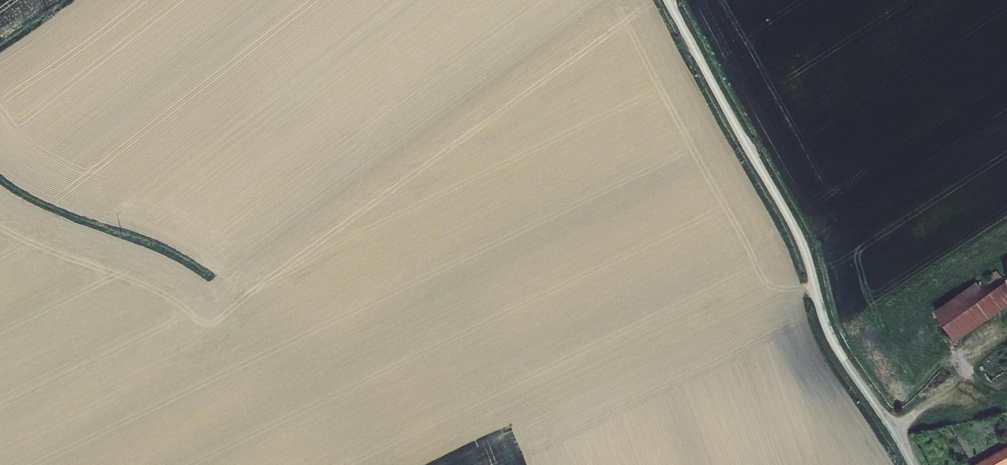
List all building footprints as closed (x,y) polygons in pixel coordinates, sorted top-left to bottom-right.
[(1006,299),(1006,282),(996,266),(936,309),(954,335),(1006,299)] [(1005,449),(977,464),(1006,464),(1006,453),(1005,449)]
